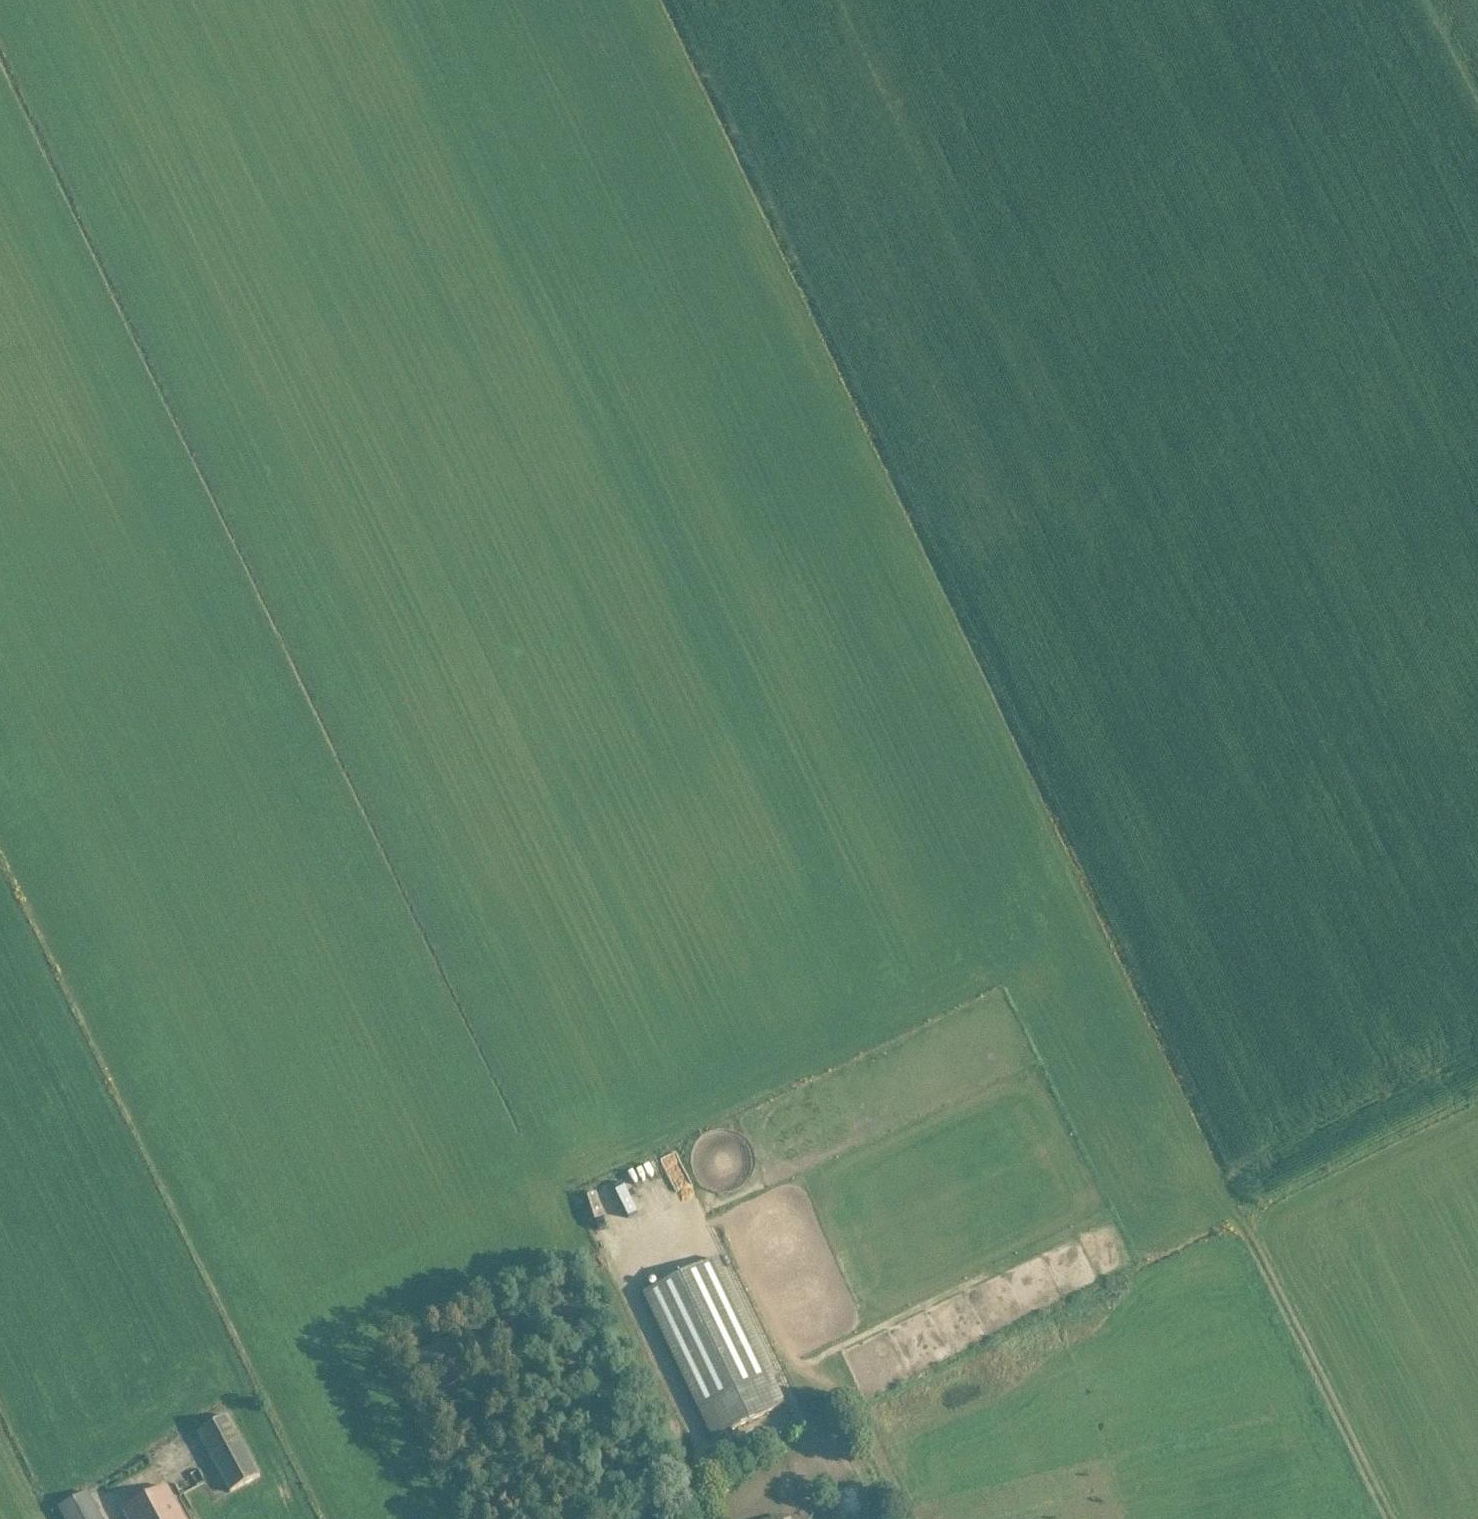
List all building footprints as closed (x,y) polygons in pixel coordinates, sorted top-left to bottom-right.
[(716,1259),(643,1294),(713,1440),(786,1405),(716,1259)] [(578,1340),(575,1332),(565,1337),(568,1344),(578,1340)] [(552,1393),(562,1400),(567,1393),(558,1386),(552,1393)] [(228,1417),(198,1433),(231,1492),(260,1476),(228,1417)] [(129,1518),(184,1518),(167,1488),(125,1511),(129,1518)] [(65,1518),(101,1518),(88,1494),(60,1509),(65,1518)]
